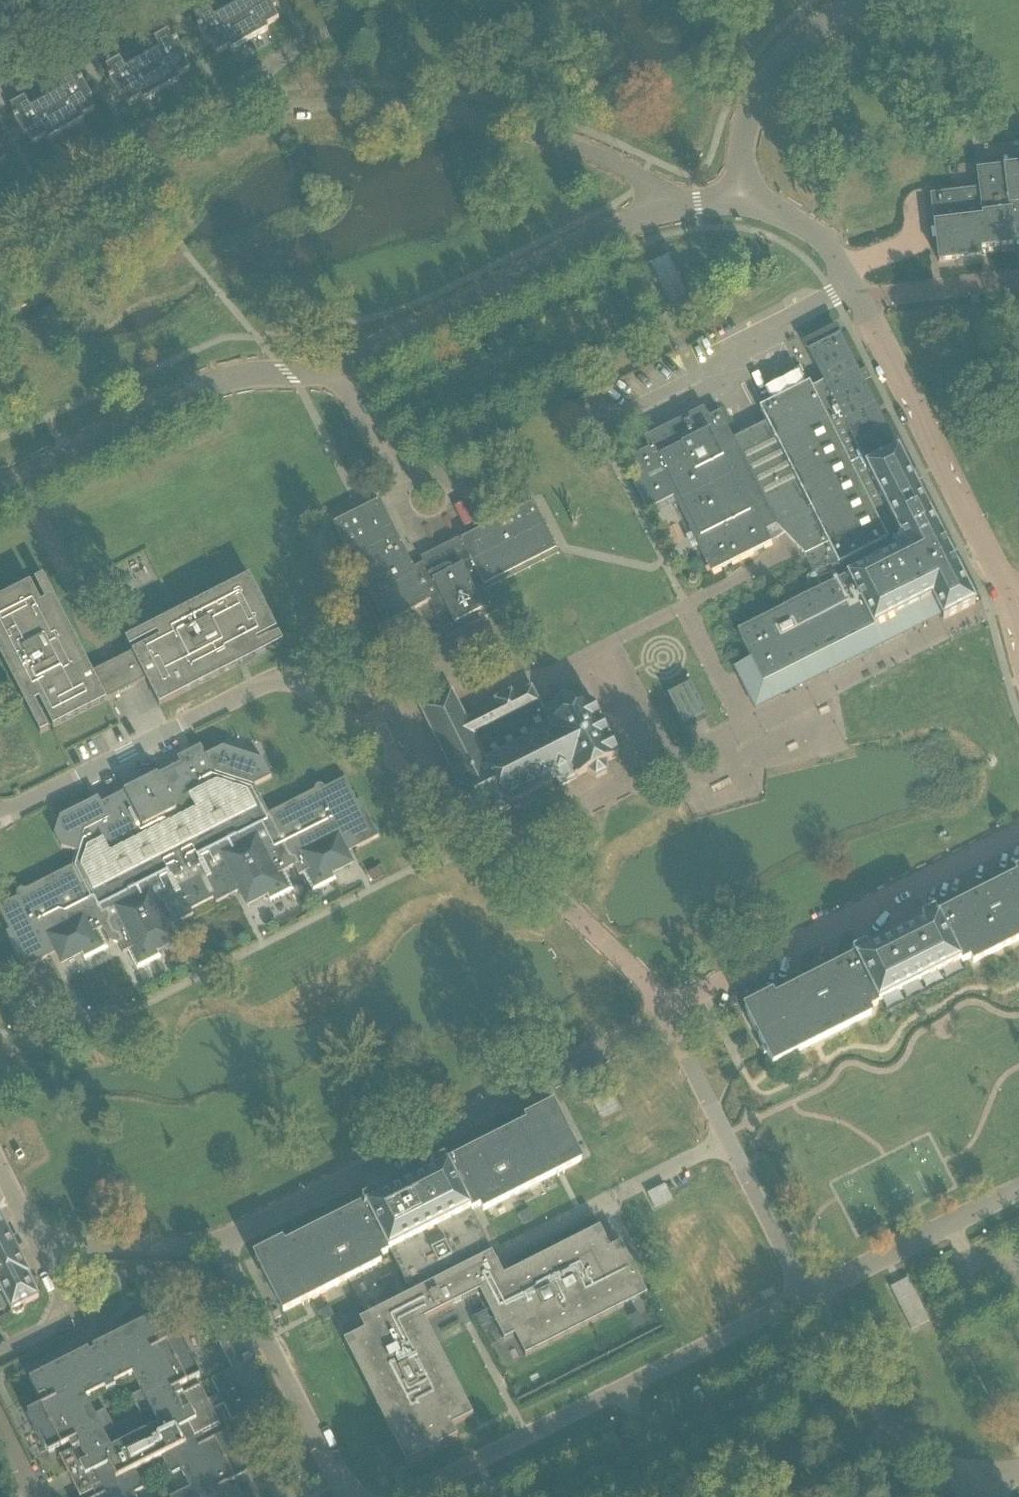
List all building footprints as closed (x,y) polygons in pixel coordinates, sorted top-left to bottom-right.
[(231,9),(249,41),(268,30),(266,27),(279,20),(268,1),(269,0),(239,0),(241,4),(231,9)] [(249,41),(231,9),(221,15),(216,5),(195,17),(200,26),(197,28),(203,38),(206,36),(216,55),(229,48),(231,51),(249,41)] [(152,54),(142,60),(160,91),(179,81),(177,78),(190,71),(179,51),(181,50),(176,40),(173,42),(168,32),(147,44),(152,54)] [(160,91),(142,60),(133,65),(127,55),(106,67),(111,77),(108,79),(114,88),(117,87),(127,106),(140,99),(142,102),(160,91)] [(0,78),(0,96),(21,84),(13,71),(0,78)] [(57,93),(47,99),(65,131),(84,120),(82,117),(95,110),(84,91),(87,89),(81,80),(78,81),(73,71),(52,83),(57,93)] [(65,131),(47,99),(38,105),(32,95),(11,107),(16,117),(13,119),(19,128),(22,126),(32,145),(45,138),(47,141),(65,131)] [(939,262),(981,257),(980,249),(1015,244),(1014,240),(1018,239),(1018,166),(978,172),(980,189),(931,195),(939,262)] [(649,265),(670,308),(688,299),(667,256),(649,265)] [(804,555),(822,588),(737,631),(763,683),(819,655),(827,670),(903,632),(895,616),(931,598),(943,621),(976,605),(840,335),(808,351),(823,382),(812,388),(809,383),(759,408),(767,423),(733,439),(720,412),(709,417),(704,407),(643,438),(649,449),(627,459),(638,480),(633,482),(647,510),(673,497),(711,573),(772,542),(766,530),(776,526),(784,534),(785,534),(802,551),(801,552),(804,555)] [(349,551),(385,623),(386,624),(429,602),(428,602),(440,596),(455,625),(484,610),(472,585),(480,581),(482,585),(554,548),(532,504),(460,540),(464,547),(416,572),(379,499),(332,523),(347,552),(349,551)] [(146,681),(159,706),(238,666),(232,653),(277,630),(249,577),(178,613),(185,626),(92,673),(66,621),(53,628),(30,583),(0,599),(0,656),(14,683),(27,677),(53,728),(146,681)] [(557,701),(556,703),(543,710),(531,687),(514,695),(511,691),(494,699),(497,704),(466,719),(451,690),(419,706),(460,788),(459,788),(469,809),(484,802),(492,818),(510,809),(508,804),(555,780),(559,787),(577,778),(576,777),(586,772),(596,778),(606,773),(607,761),(618,756),(591,701),(590,701),(584,689),(569,696),(567,696),(565,695),(562,696),(561,697),(560,697),(559,698),(558,699),(557,701)] [(691,689),(665,701),(681,735),(707,723),(691,689)] [(0,907),(0,912),(10,931),(6,933),(24,969),(31,966),(46,958),(55,954),(56,953),(61,963),(81,953),(85,960),(108,949),(98,930),(102,928),(109,941),(118,944),(123,953),(128,951),(137,970),(160,958),(156,951),(177,940),(170,926),(174,925),(183,920),(194,915),(191,910),(214,899),(216,903),(227,897),(236,893),(240,891),(247,905),(267,895),(270,902),(293,890),(283,871),(294,866),(299,876),(303,874),(313,892),(336,881),(332,873),(353,863),(348,852),(357,848),(373,840),(354,803),(351,805),(339,782),(325,789),(323,786),(319,785),(316,786),(314,791),(269,814),(255,786),(271,778),(262,759),(223,747),(206,756),(201,746),(177,758),(180,763),(148,779),(132,787),(101,803),(98,797),(60,817),(54,834),(61,848),(76,853),(72,867),(26,890),(21,888),(17,890),(16,894),(18,897),(0,907)] [(378,868),(368,873),(373,881),(382,876),(378,868)] [(745,1008),(756,1030),(759,1037),(765,1048),(767,1053),(774,1066),(873,1016),(870,1010),(969,960),(972,966),(1018,942),(1018,870),(1016,871),(1018,876),(937,917),(934,911),(926,915),(921,917),(924,925),(869,953),(865,946),(852,952),(855,958),(774,999),(772,994),(745,1008)] [(73,1008),(62,1014),(67,1023),(78,1017),(73,1008)] [(590,1100),(598,1118),(618,1107),(610,1089),(590,1100)] [(581,1161),(552,1105),(525,1119),(528,1123),(447,1164),(444,1158),(431,1165),(434,1172),(378,1200),(375,1193),(362,1200),(365,1205),(284,1246),(281,1242),(255,1255),(283,1311),(380,1262),(379,1259),(388,1254),(410,1297),(493,1255),(471,1212),(481,1207),(483,1211),(581,1161)] [(665,1185),(647,1194),(654,1208),(672,1199),(665,1185)] [(11,1312),(12,1312),(13,1313),(17,1315),(23,1312),(24,1307),(24,1306),(38,1299),(28,1278),(30,1277),(0,1218),(0,1290),(11,1312)] [(493,1255),(410,1297),(360,1323),(366,1332),(344,1343),(393,1442),(396,1440),(407,1462),(404,1463),(405,1465),(458,1439),(457,1437),(455,1438),(451,1429),(473,1418),(425,1322),(456,1306),(455,1305),(481,1293),(505,1344),(507,1343),(507,1341),(515,1337),(526,1359),(625,1310),(623,1306),(646,1295),(647,1298),(649,1297),(623,1245),(613,1250),(602,1230),(505,1278),(493,1255)] [(908,1279),(890,1288),(911,1330),(929,1321),(908,1279)] [(90,1353),(88,1349),(29,1379),(39,1398),(45,1395),(48,1402),(27,1413),(48,1454),(69,1443),(73,1450),(59,1456),(79,1496),(81,1496),(93,1491),(96,1496),(136,1496),(134,1493),(143,1489),(134,1470),(163,1456),(172,1474),(181,1469),(183,1473),(190,1488),(171,1496),(242,1496),(237,1487),(231,1490),(227,1483),(248,1472),(228,1431),(207,1442),(203,1435),(221,1427),(213,1410),(224,1405),(232,1421),(253,1410),(290,1484),(309,1474),(214,1286),(198,1294),(235,1368),(211,1380),(219,1396),(208,1401),(200,1385),(182,1394),(179,1388),(186,1384),(187,1383),(200,1377),(180,1336),(158,1347),(155,1340),(161,1336),(151,1317),(92,1347),(94,1351),(90,1353)] [(278,1309),(272,1312),(275,1319),(281,1316),(278,1309)]
